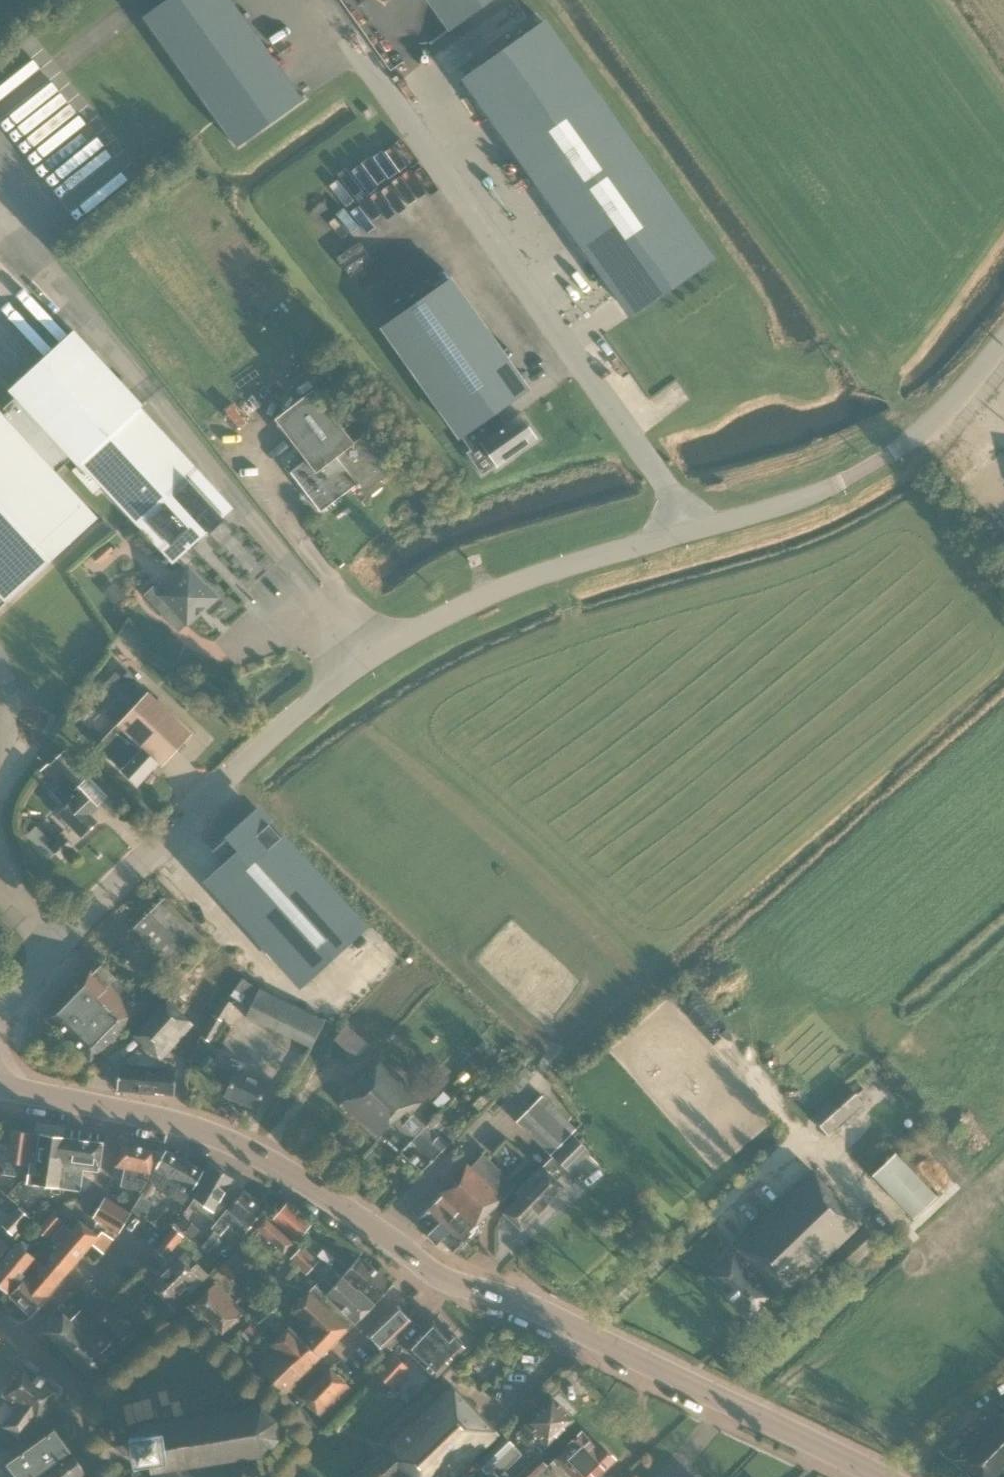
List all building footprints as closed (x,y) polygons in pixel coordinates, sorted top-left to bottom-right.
[(156,6),(250,138),(316,91),(252,0),(165,0),(156,6)] [(712,258),(545,23),(466,79),(632,314),(712,258)] [(59,100),(5,143),(25,168),(79,126),(59,100)] [(65,196),(110,166),(103,155),(58,186),(65,196)] [(370,295),(393,286),(386,267),(363,275),(370,295)] [(527,388),(451,282),(385,328),(461,435),(485,417),(527,388)] [(233,508),(140,407),(143,405),(75,330),(10,390),(16,397),(0,412),(0,415),(54,474),(72,458),(78,465),(73,470),(95,494),(103,486),(173,563),(233,508)] [(368,497),(383,485),(380,480),(398,466),(371,431),(355,443),(314,389),(275,419),(306,459),(290,471),(321,511),(358,484),(368,497)] [(485,417),(461,435),(471,450),(481,443),(498,467),(539,438),(521,413),(495,431),(485,417)] [(0,415),(0,607),(96,519),(54,474),(0,415)] [(101,549),(107,556),(115,550),(108,542),(101,549)] [(172,607),(188,623),(204,609),(205,611),(219,597),(206,583),(205,585),(190,569),(163,594),(154,585),(145,594),(164,615),(172,607)] [(116,603),(125,595),(116,586),(108,594),(116,603)] [(94,695),(122,720),(144,697),(116,671),(94,695)] [(124,770),(123,771),(137,784),(158,761),(163,766),(193,733),(148,692),(144,697),(122,720),(98,746),(124,770)] [(78,787),(90,775),(66,749),(50,764),(66,781),(74,790),(78,787)] [(91,814),(98,807),(82,791),(81,791),(78,787),(74,790),(66,781),(54,792),(66,805),(59,812),(82,837),(98,822),(91,814)] [(228,837),(213,850),(225,863),(209,877),(302,984),(362,931),(257,811),(242,824),(240,822),(226,835),(228,837)] [(53,847),(61,857),(72,846),(63,837),(53,847)] [(136,928),(176,969),(206,939),(167,898),(136,928)] [(145,1007),(99,960),(54,1004),(49,1010),(48,1018),(91,1061),(145,1007)] [(173,992),(199,1015),(226,984),(204,964),(196,966),(173,992)] [(233,996),(252,1005),(261,987),(241,978),(233,996)] [(247,1016),(311,1047),(325,1019),(261,987),(252,1005),(247,1016)] [(224,996),(213,1014),(223,1020),(234,1002),(224,996)] [(117,1090),(175,1095),(177,1069),(168,1068),(169,1060),(162,1059),(192,1026),(194,1023),(177,1007),(167,999),(134,1035),(145,1044),(121,1064),(120,1064),(117,1090)] [(213,1015),(202,1036),(211,1041),(222,1020),(213,1015)] [(335,1039),(355,1058),(369,1043),(348,1025),(335,1039)] [(483,1042),(475,1050),(486,1062),(494,1053),(483,1042)] [(226,1096),(257,1108),(267,1084),(242,1074),(246,1064),(232,1058),(224,1079),(232,1082),(226,1096)] [(341,1105),(377,1140),(382,1135),(400,1152),(425,1127),(411,1114),(424,1100),(382,1060),(341,1105)] [(525,1069),(509,1088),(518,1096),(534,1077),(525,1069)] [(463,1072),(457,1079),(463,1086),(470,1079),(463,1072)] [(812,1117),(829,1135),(863,1102),(846,1085),(812,1117)] [(443,1094),(433,1105),(440,1111),(450,1100),(443,1094)] [(425,1127),(400,1152),(422,1172),(446,1146),(437,1137),(436,1138),(427,1130),(432,1125),(429,1122),(425,1127)] [(34,1133),(11,1130),(5,1173),(27,1177),(34,1133)] [(28,1183),(82,1190),(85,1167),(100,1169),(103,1143),(41,1134),(37,1164),(31,1163),(28,1183)] [(564,1186),(557,1180),(568,1169),(569,1170),(589,1150),(573,1135),(516,1192),(521,1196),(505,1212),(522,1229),(564,1186)] [(141,1190),(149,1179),(156,1150),(122,1143),(117,1166),(125,1168),(121,1185),(141,1190)] [(156,1188),(163,1191),(164,1189),(186,1203),(194,1188),(195,1188),(204,1171),(166,1150),(140,1197),(148,1202),(156,1188)] [(428,1236),(437,1244),(441,1239),(454,1251),(481,1224),(479,1222),(506,1196),(516,1185),(483,1154),(471,1166),(467,1163),(440,1192),(443,1195),(420,1219),(432,1231),(428,1236)] [(890,1194),(914,1171),(897,1154),(874,1177),(890,1194)] [(221,1200),(234,1178),(213,1166),(194,1199),(189,1207),(196,1212),(199,1209),(213,1219),(218,1222),(230,1207),(221,1200)] [(711,1276),(750,1316),(772,1295),(752,1274),(758,1268),(785,1297),(863,1223),(814,1171),(736,1245),(739,1249),(711,1276)] [(230,1207),(218,1222),(212,1229),(214,1230),(220,1235),(229,1224),(243,1236),(266,1208),(244,1190),(230,1207)] [(106,1197),(93,1219),(119,1234),(132,1212),(106,1197)] [(274,1218),(299,1239),(311,1224),(287,1203),(274,1218)] [(3,1225),(15,1236),(31,1218),(19,1207),(3,1225)] [(34,1233),(45,1243),(63,1221),(53,1212),(34,1233)] [(191,1239),(199,1231),(184,1216),(176,1224),(191,1239)] [(266,1218),(257,1228),(284,1253),(294,1243),(266,1218)] [(157,1227),(164,1233),(170,1226),(163,1220),(157,1227)] [(59,1245),(50,1256),(53,1259),(68,1272),(92,1243),(104,1253),(113,1238),(102,1231),(98,1236),(80,1221),(72,1230),(65,1223),(54,1236),(54,1242),(59,1245)] [(837,1253),(851,1268),(881,1242),(867,1226),(837,1253)] [(156,1250),(166,1258),(184,1236),(173,1228),(156,1250)] [(220,1235),(214,1230),(201,1246),(208,1252),(222,1236),(220,1235)] [(11,1245),(0,1236),(0,1257),(11,1245)] [(0,1263),(0,1286),(9,1294),(37,1259),(18,1242),(0,1263)] [(290,1258),(306,1274),(320,1261),(303,1245),(290,1258)] [(236,1253),(229,1260),(228,1261),(240,1273),(248,1265),(236,1253)] [(337,1257),(331,1265),(376,1303),(393,1284),(359,1255),(349,1267),(337,1257)] [(68,1272),(53,1259),(46,1266),(40,1261),(10,1295),(32,1316),(49,1297),(47,1296),(68,1272)] [(153,1285),(170,1302),(186,1286),(192,1292),(209,1275),(198,1263),(191,1270),(180,1259),(153,1285)] [(218,1268),(231,1280),(238,1273),(226,1261),(218,1268)] [(316,1285),(355,1323),(375,1304),(344,1277),(333,1288),(324,1278),(316,1285)] [(195,1303),(223,1332),(245,1311),(216,1282),(195,1303)] [(306,1341),(321,1356),(355,1323),(316,1285),(311,1290),(292,1310),(308,1325),(313,1333),(306,1341)] [(94,1322),(121,1349),(136,1334),(110,1307),(112,1304),(97,1289),(86,1299),(101,1314),(94,1322)] [(266,1323),(277,1313),(269,1304),(258,1314),(266,1323)] [(369,1335),(385,1352),(414,1323),(398,1306),(369,1335)] [(46,1331),(69,1355),(97,1327),(82,1311),(72,1321),(64,1313),(46,1331)] [(450,1336),(434,1320),(407,1349),(436,1377),(465,1347),(452,1335),(450,1336)] [(113,1343),(97,1327),(69,1355),(92,1378),(110,1361),(102,1353),(113,1343)] [(272,1344),(276,1347),(288,1358),(284,1362),(299,1378),(320,1357),(290,1327),(272,1344)] [(276,1347),(257,1366),(264,1373),(284,1393),(299,1378),(284,1362),(288,1358),(276,1347)] [(375,1372),(393,1389),(411,1370),(393,1353),(375,1372)] [(25,1364),(3,1396),(18,1406),(4,1427),(21,1439),(36,1419),(38,1420),(60,1389),(25,1364)] [(302,1398),(325,1419),(353,1389),(330,1368),(302,1398)] [(360,1476),(457,1476),(501,1435),(451,1383),(385,1446),(388,1450),(360,1476)] [(527,1442),(537,1433),(548,1443),(572,1419),(553,1399),(519,1433),(527,1442)] [(279,1439),(280,1437),(279,1436),(277,1421),(276,1419),(262,1409),(260,1408),(260,1409),(145,1427),(147,1440),(137,1441),(140,1459),(149,1458),(151,1472),(266,1454),(268,1453),(279,1439)] [(977,1439),(973,1435),(967,1441),(965,1440),(950,1457),(972,1476),(994,1476),(1003,1465),(1003,1416),(1002,1414),(977,1439)] [(72,1452),(54,1427),(6,1462),(16,1476),(38,1476),(72,1452)] [(616,1460),(603,1446),(599,1449),(583,1432),(570,1444),(570,1445),(556,1458),(574,1476),(597,1476),(616,1460)] [(475,1461),(482,1468),(488,1462),(492,1466),(515,1444),(504,1433),(475,1461)] [(73,1453),(41,1476),(78,1476),(86,1471),(73,1453)] [(517,1476),(555,1476),(557,1475),(539,1456),(517,1476)]
